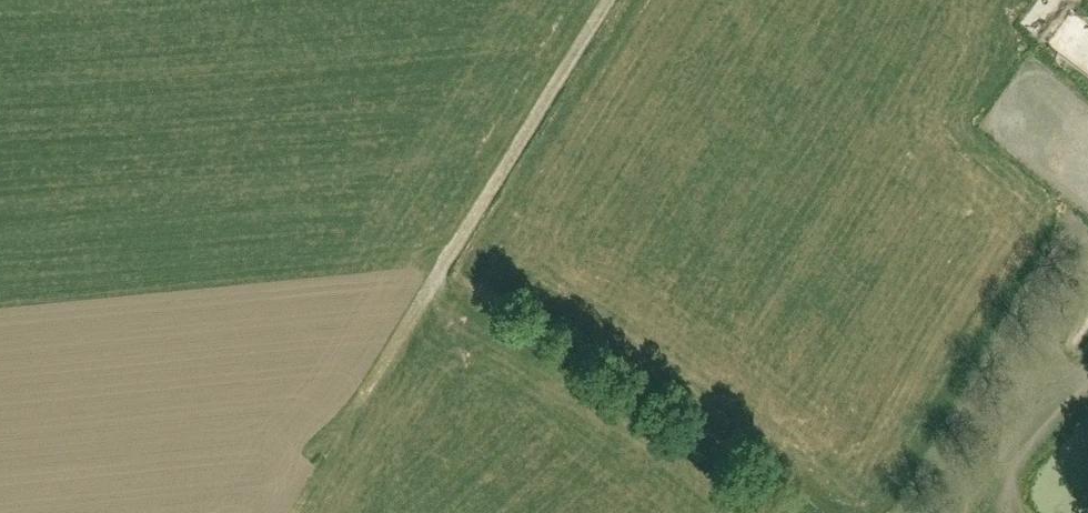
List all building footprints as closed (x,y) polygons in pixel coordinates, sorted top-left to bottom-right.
[(1075,345),(1087,352),(1087,323),(1075,345)]
